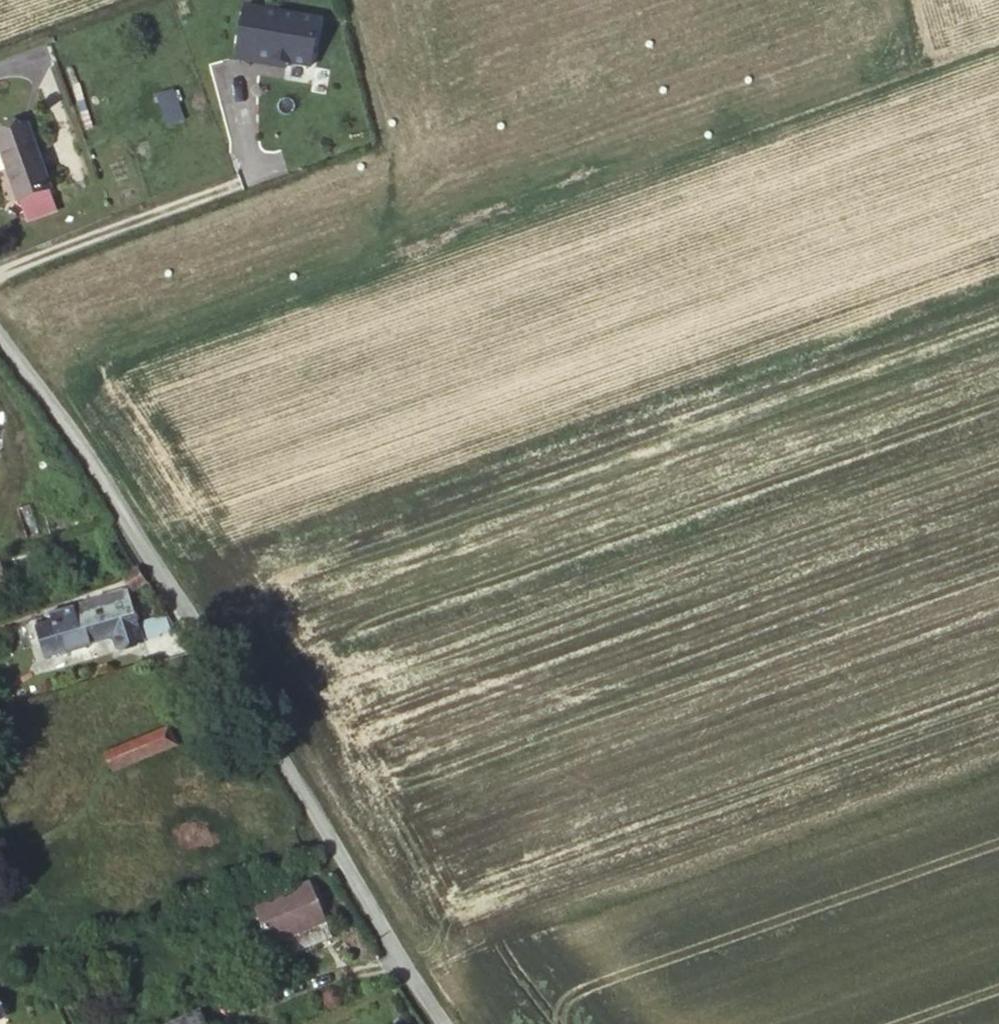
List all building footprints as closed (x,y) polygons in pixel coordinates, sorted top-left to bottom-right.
[(242,64),(321,69),(325,12),(245,7),(242,64)] [(185,146),(171,111),(152,120),(167,154),(185,146)] [(48,200),(26,136),(0,146),(0,165),(16,211),(48,200)] [(54,216),(48,200),(16,211),(22,228),(54,216)] [(132,577),(116,584),(122,599),(139,592),(132,577)] [(43,634),(28,639),(38,667),(104,643),(108,654),(133,645),(116,598),(64,616),(64,615),(39,624),(43,634)] [(164,725),(101,752),(110,775),(173,748),(164,725)] [(268,947),(298,932),(306,948),(331,935),(324,919),(300,931),(296,923),(320,911),(304,880),(248,907),(268,947)] [(300,931),(324,919),(320,911),(296,923),(300,931)] [(162,1023),(207,1023),(199,1007),(162,1023)]
